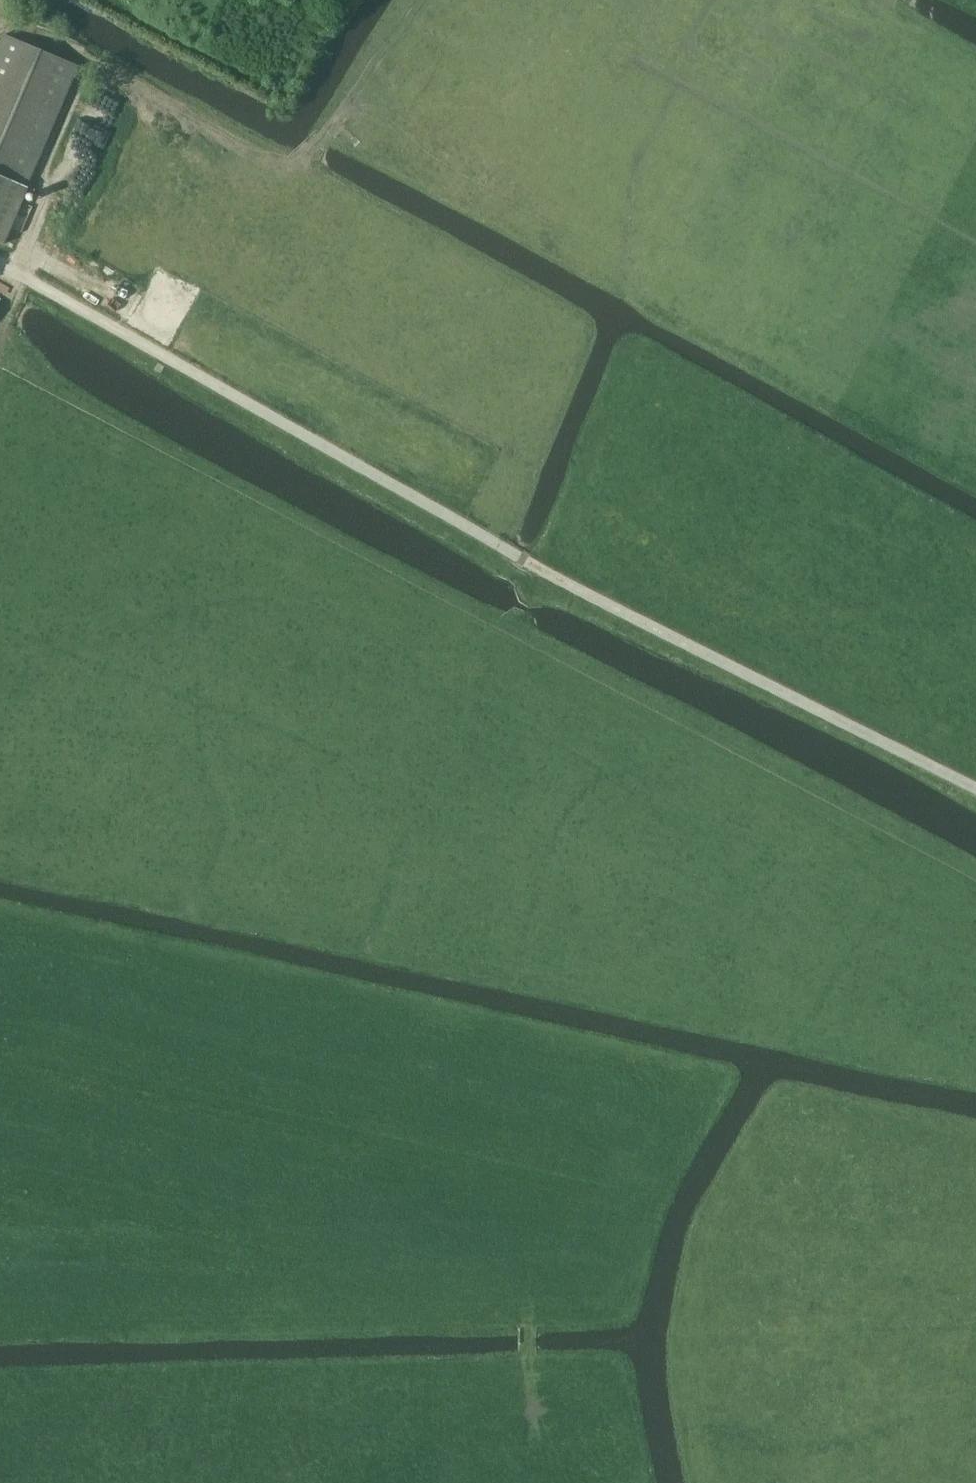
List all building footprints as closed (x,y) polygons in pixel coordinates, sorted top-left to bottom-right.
[(4,244),(29,187),(28,186),(79,66),(4,34),(0,43),(0,242),(4,244)]
